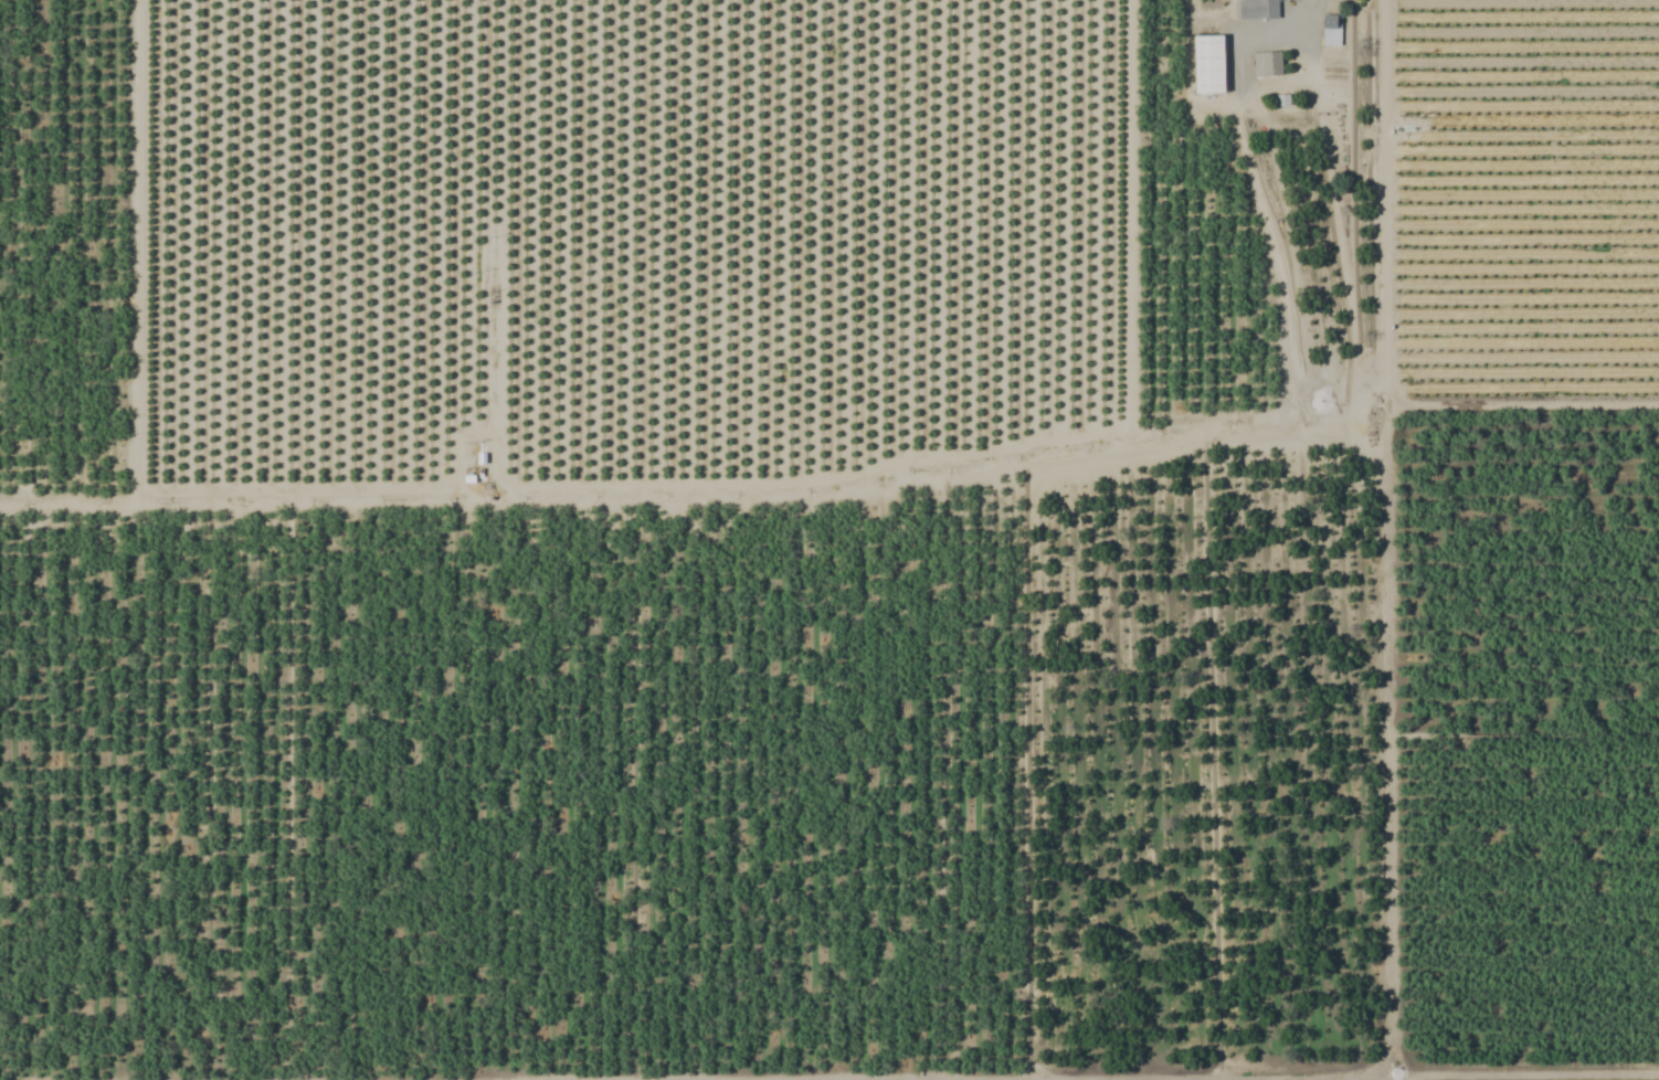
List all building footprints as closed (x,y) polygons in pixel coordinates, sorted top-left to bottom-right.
[(1278,0),(1256,0),(1256,1),(1239,1),(1239,21),(1278,21),(1278,0)] [(1324,48),(1340,48),(1340,24),(1323,24),(1324,48)] [(1224,94),(1224,37),(1195,37),(1195,94),(1224,94)] [(1282,78),(1281,54),(1253,54),(1253,78),(1282,78)]
